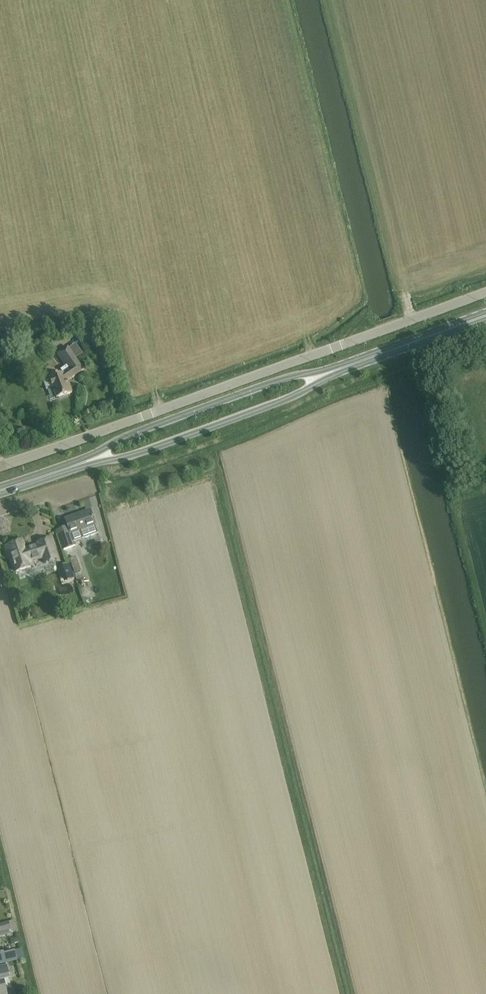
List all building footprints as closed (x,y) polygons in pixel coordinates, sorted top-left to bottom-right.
[(50,379),(44,381),(47,389),(53,387),(53,389),(57,398),(72,392),(68,381),(76,375),(84,369),(78,361),(76,358),(69,348),(68,347),(57,354),(66,366),(61,370),(63,373),(50,378),(50,379)] [(57,531),(60,540),(64,550),(75,545),(74,542),(98,533),(95,525),(90,510),(66,519),(68,526),(57,531)] [(23,541),(6,546),(8,555),(10,554),(16,571),(31,566),(29,561),(43,557),(45,563),(57,559),(51,539),(38,543),(39,545),(25,549),(23,541)] [(65,553),(67,560),(79,556),(76,549),(65,553)] [(70,562),(59,565),(65,582),(75,578),(70,562)] [(9,922),(0,925),(0,932),(11,929),(9,922)] [(7,988),(12,987),(10,979),(11,979),(8,965),(0,967),(0,993),(8,993),(7,988)]
